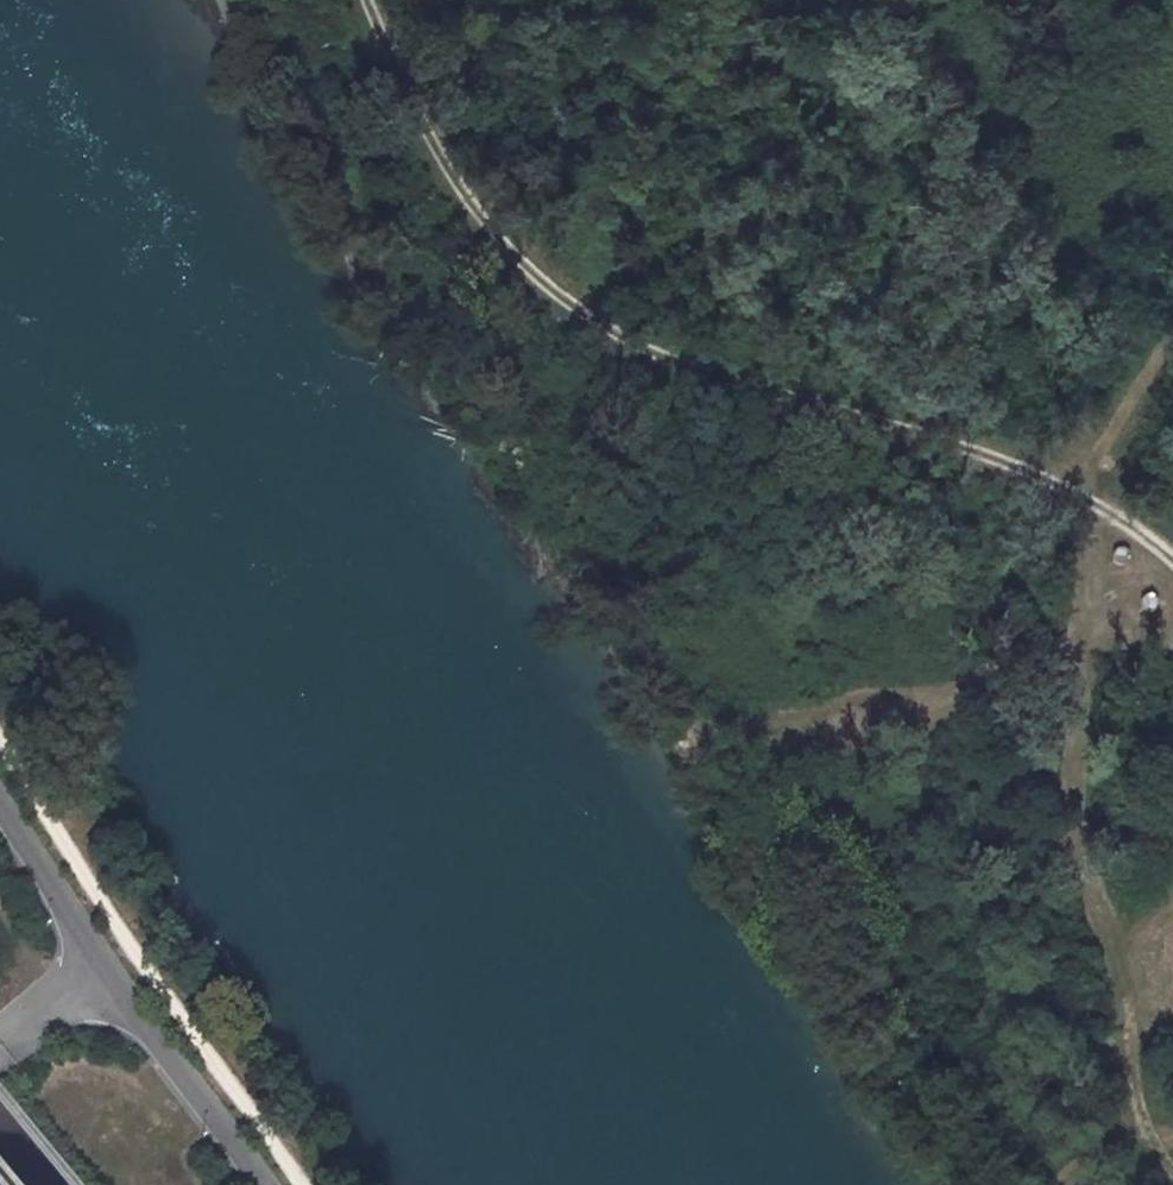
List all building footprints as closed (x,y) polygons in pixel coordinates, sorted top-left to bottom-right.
[(0,1085),(0,1184),(82,1184),(0,1085)]
